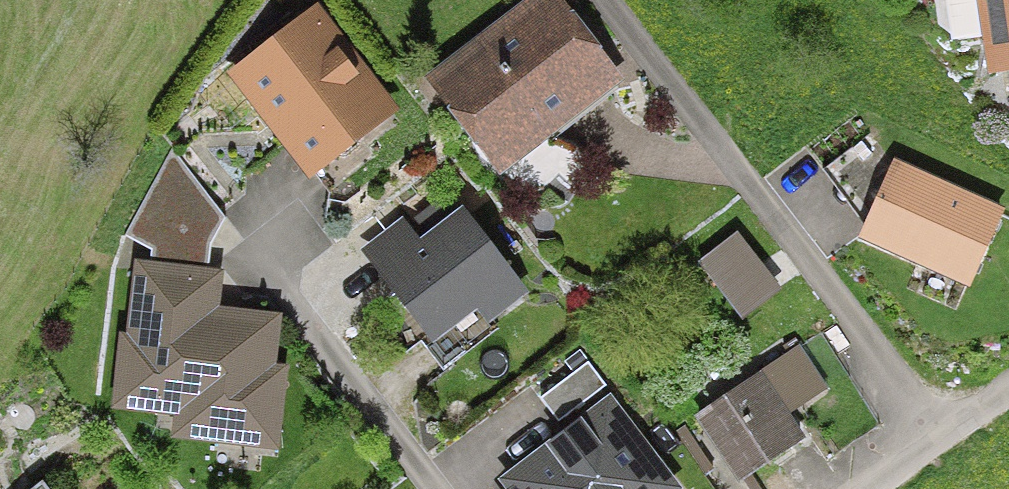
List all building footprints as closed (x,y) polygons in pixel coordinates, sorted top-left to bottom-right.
[(993,75),(1008,73),(1008,0),(983,0),(993,75)] [(612,81),(557,7),(444,91),(499,165),(612,81)] [(391,114),(315,18),(235,81),(310,176),(391,114)] [(1000,209),(895,163),(863,234),(968,281),(1000,209)] [(514,297),(461,222),(387,274),(440,349),(514,297)] [(736,235),(697,266),(741,322),(780,292),(736,235)] [(216,281),(139,272),(130,347),(123,346),(115,408),(184,417),(182,436),(271,447),(280,378),(266,377),(273,325),(211,318),(216,281)] [(823,391),(798,356),(730,403),(772,463),(802,442),(785,417),(823,391)] [(588,365),(493,437),(513,463),(608,391),(588,365)] [(608,414),(510,488),(665,488),(608,414)] [(40,488),(61,488),(53,479),(40,488)]
